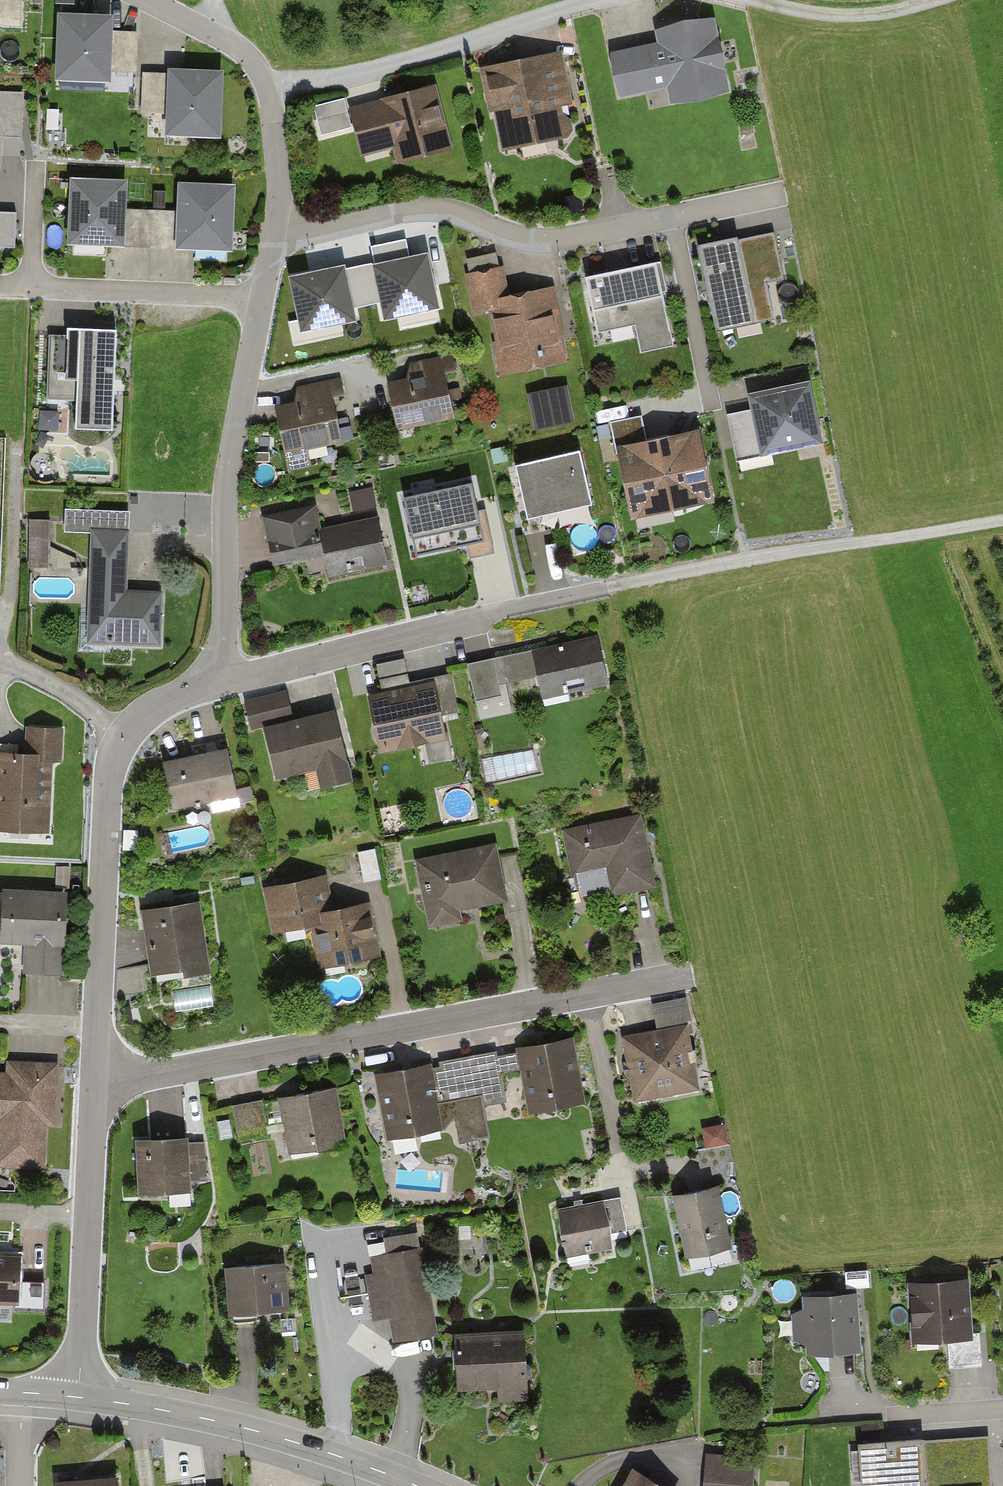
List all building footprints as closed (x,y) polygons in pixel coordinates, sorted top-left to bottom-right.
[(25,24),(26,0),(0,0),(0,24),(25,24)] [(113,9),(57,8),(53,72),(136,77),(139,28),(113,30),(113,9)] [(657,46),(618,55),(628,99),(668,90),(672,108),(729,96),(712,20),(654,33),(657,46)] [(563,53),(481,70),(499,156),(572,141),(565,110),(575,108),(563,53)] [(222,65),(168,64),(168,69),(142,68),(140,109),(168,109),(167,132),(220,133),(222,65)] [(21,135),(24,88),(0,87),(0,134),(21,135)] [(437,88),(350,111),(363,161),(396,153),(399,164),(453,151),(437,88)] [(126,174),(69,171),(65,236),(123,239),(126,174)] [(236,179),(177,176),(174,242),(233,245),(236,179)] [(773,226),(700,241),(718,327),(776,315),(768,279),(783,276),(773,226)] [(343,250),(309,257),(314,286),(348,279),(343,250)] [(657,259),(586,275),(598,328),(634,321),(641,353),(676,345),(657,259)] [(503,270),(470,276),(478,315),(488,313),(500,374),(566,361),(552,288),(508,297),(503,270)] [(65,332),(49,331),(47,394),(74,395),(73,421),(111,423),(115,324),(65,322),(65,332)] [(414,382),(391,386),(399,433),(457,422),(450,385),(458,384),(453,357),(410,365),(414,382)] [(298,405),(277,409),(289,471),(312,467),(309,452),(342,445),(336,417),(347,415),(341,383),(295,392),(298,405)] [(540,431),(578,423),(570,383),(532,392),(540,431)] [(749,410),(731,414),(740,460),(821,444),(809,386),(747,399),(749,410)] [(644,419),(613,425),(632,519),(710,503),(696,434),(649,444),(644,419)] [(608,466),(620,463),(611,421),(599,423),(608,466)] [(581,456),(517,467),(527,524),(591,513),(581,456)] [(482,536),(469,481),(406,496),(419,551),(482,536)] [(356,509),(380,504),(376,484),(352,490),(356,509)] [(131,508),(65,505),(64,528),(89,529),(130,530),(131,508)] [(315,507),(265,518),(275,567),(324,557),(328,580),(385,569),(375,518),(320,530),(315,507)] [(51,518),(30,517),(30,565),(51,565),(51,518)] [(130,530),(89,529),(84,649),(160,652),(162,596),(127,594),(130,530)] [(599,636),(470,667),(481,715),(509,708),(504,687),(534,679),(539,701),(566,694),(563,684),(583,679),(586,692),(611,686),(599,636)] [(384,692),(371,695),(383,751),(446,737),(442,718),(459,714),(450,674),(412,682),(411,676),(382,682),(384,692)] [(290,694),(251,702),(256,724),(267,722),(280,780),(319,771),(323,788),(354,781),(338,710),(296,719),(290,694)] [(32,726),(30,753),(0,751),(0,833),(50,837),(55,764),(63,764),(66,729),(32,726)] [(228,748),(166,761),(175,808),(237,796),(228,748)] [(639,815),(565,829),(574,874),(606,868),(610,892),(653,883),(639,815)] [(496,842),(415,861),(430,925),(464,917),(461,906),(508,895),(496,842)] [(374,847),(358,851),(364,880),(381,876),(374,847)] [(327,873),(267,885),(276,929),(311,923),(319,963),(379,951),(368,898),(333,905),(327,873)] [(66,888),(5,885),(3,940),(27,941),(26,969),(62,971),(66,888)] [(196,900),(143,908),(154,976),(207,967),(196,900)] [(210,986),(173,991),(176,1011),(213,1006),(210,986)] [(656,1032),(627,1038),(640,1099),(701,1086),(688,1028),(695,1026),(689,997),(651,1005),(656,1032)] [(575,1036),(379,1074),(392,1138),(440,1129),(436,1109),(509,1095),(505,1072),(523,1068),(531,1109),(587,1099),(575,1036)] [(0,1072),(0,1169),(46,1171),(48,1128),(56,1128),(59,1062),(5,1059),(4,1072),(0,1072)] [(334,1086),(279,1096),(288,1149),(343,1140),(334,1086)] [(229,1118),(216,1121),(220,1139),(232,1136),(229,1118)] [(725,1122),(702,1127),(706,1146),(729,1142),(725,1122)] [(191,1135),(136,1138),(139,1194),(194,1191),(193,1180),(210,1179),(207,1140),(191,1141),(191,1135)] [(719,1185),(679,1191),(689,1253),(728,1247),(719,1185)] [(623,1197),(560,1208),(568,1252),(613,1245),(611,1233),(629,1230),(623,1197)] [(387,1254),(375,1256),(377,1275),(366,1277),(372,1318),(391,1315),(394,1336),(436,1330),(425,1248),(423,1235),(385,1240),(387,1254)] [(0,1254),(0,1311),(45,1313),(46,1286),(21,1284),(23,1255),(0,1254)] [(286,1263),(225,1267),(228,1312),(289,1308),(286,1263)] [(969,1277),(911,1280),(914,1340),(972,1337),(969,1277)] [(804,1309),(794,1310),(796,1342),(805,1342),(806,1354),(864,1352),(861,1291),(803,1294),(804,1309)] [(525,1334),(459,1335),(460,1384),(495,1383),(495,1397),(526,1397),(525,1334)] [(868,1444),(871,1485),(893,1485),(911,1485),(912,1485),(991,1485),(988,1449),(922,1453),(922,1441),(868,1444)] [(708,1455),(706,1485),(756,1485),(758,1458),(708,1455)] [(632,1469),(622,1485),(663,1485),(632,1469)] [(55,1480),(55,1485),(116,1485),(115,1476),(55,1480)]
